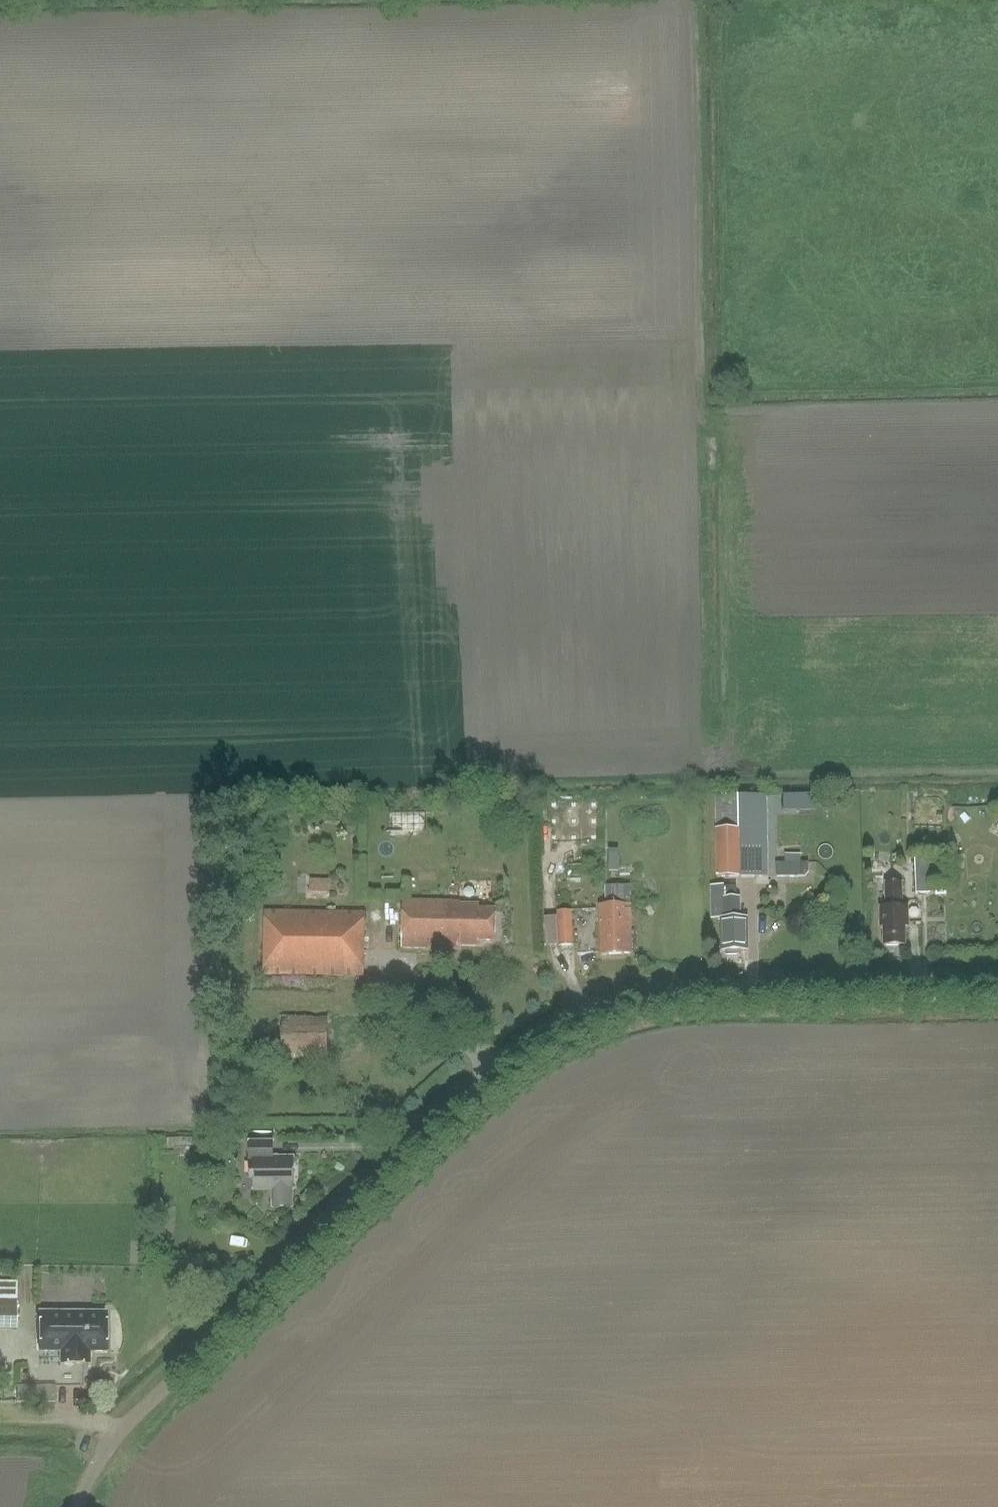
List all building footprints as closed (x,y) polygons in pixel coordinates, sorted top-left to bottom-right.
[(789,809),(820,807),(819,791),(788,792),(789,809)] [(716,829),(739,829),(739,795),(715,795),(716,829)] [(739,829),(739,876),(769,876),(769,795),(739,795),(739,829)] [(716,877),(739,876),(739,829),(716,829),(716,877)] [(916,893),(931,892),(929,859),(915,859),(916,893)] [(778,862),(778,876),(802,876),(802,862),(778,862)] [(906,927),(909,923),(909,907),(904,907),(903,883),(887,883),(887,907),(881,907),(881,926),(885,926),(885,945),(906,945),(906,927)] [(601,904),(603,954),(634,953),(633,903),(632,903),(632,884),(608,884),(608,903),(601,904)] [(722,951),(749,950),(749,918),(741,918),(741,898),(725,898),(724,886),(711,886),(712,919),(721,918),(722,951)] [(404,901),(404,947),(461,948),(461,945),(480,945),(480,940),(497,940),(497,910),(480,910),(480,905),(461,904),(461,902),(404,901)] [(574,910),(547,911),(548,945),(576,943),(574,910)] [(363,978),(364,911),(265,911),(264,977),(363,978)] [(281,1058),(327,1059),(328,1017),(281,1017),(281,1058)] [(274,1142),(250,1142),(250,1162),(254,1162),(254,1174),(250,1174),(250,1178),(254,1178),(254,1190),(274,1190),(274,1208),(293,1208),(293,1190),(294,1190),(294,1158),(274,1158),(274,1142)] [(17,1302),(17,1301),(0,1300),(0,1329),(16,1329),(17,1302)] [(106,1351),(106,1314),(41,1314),(41,1351),(59,1351),(59,1362),(91,1362),(91,1351),(106,1351)] [(24,1383),(24,1401),(60,1400),(60,1383),(24,1383)]
